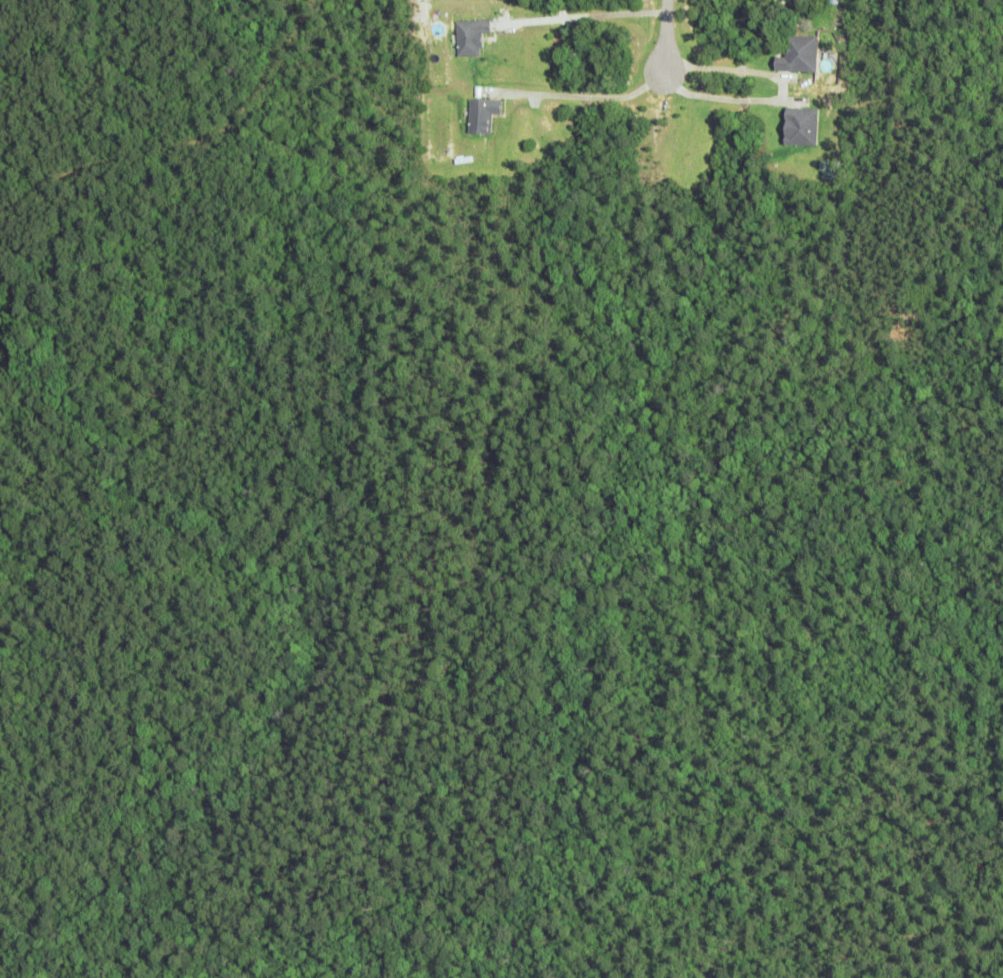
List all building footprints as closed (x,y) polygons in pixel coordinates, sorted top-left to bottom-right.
[(491,32),(491,19),(456,20),(457,55),(482,54),(482,32),(491,32)] [(774,70),(816,71),(817,35),(786,34),(785,56),(774,55),(774,70)] [(500,114),(501,99),(468,97),(467,132),(491,133),(492,113),(500,114)] [(816,145),(817,108),(785,107),(784,144),(816,145)] [(837,160),(820,160),(820,179),(837,179),(837,160)]
